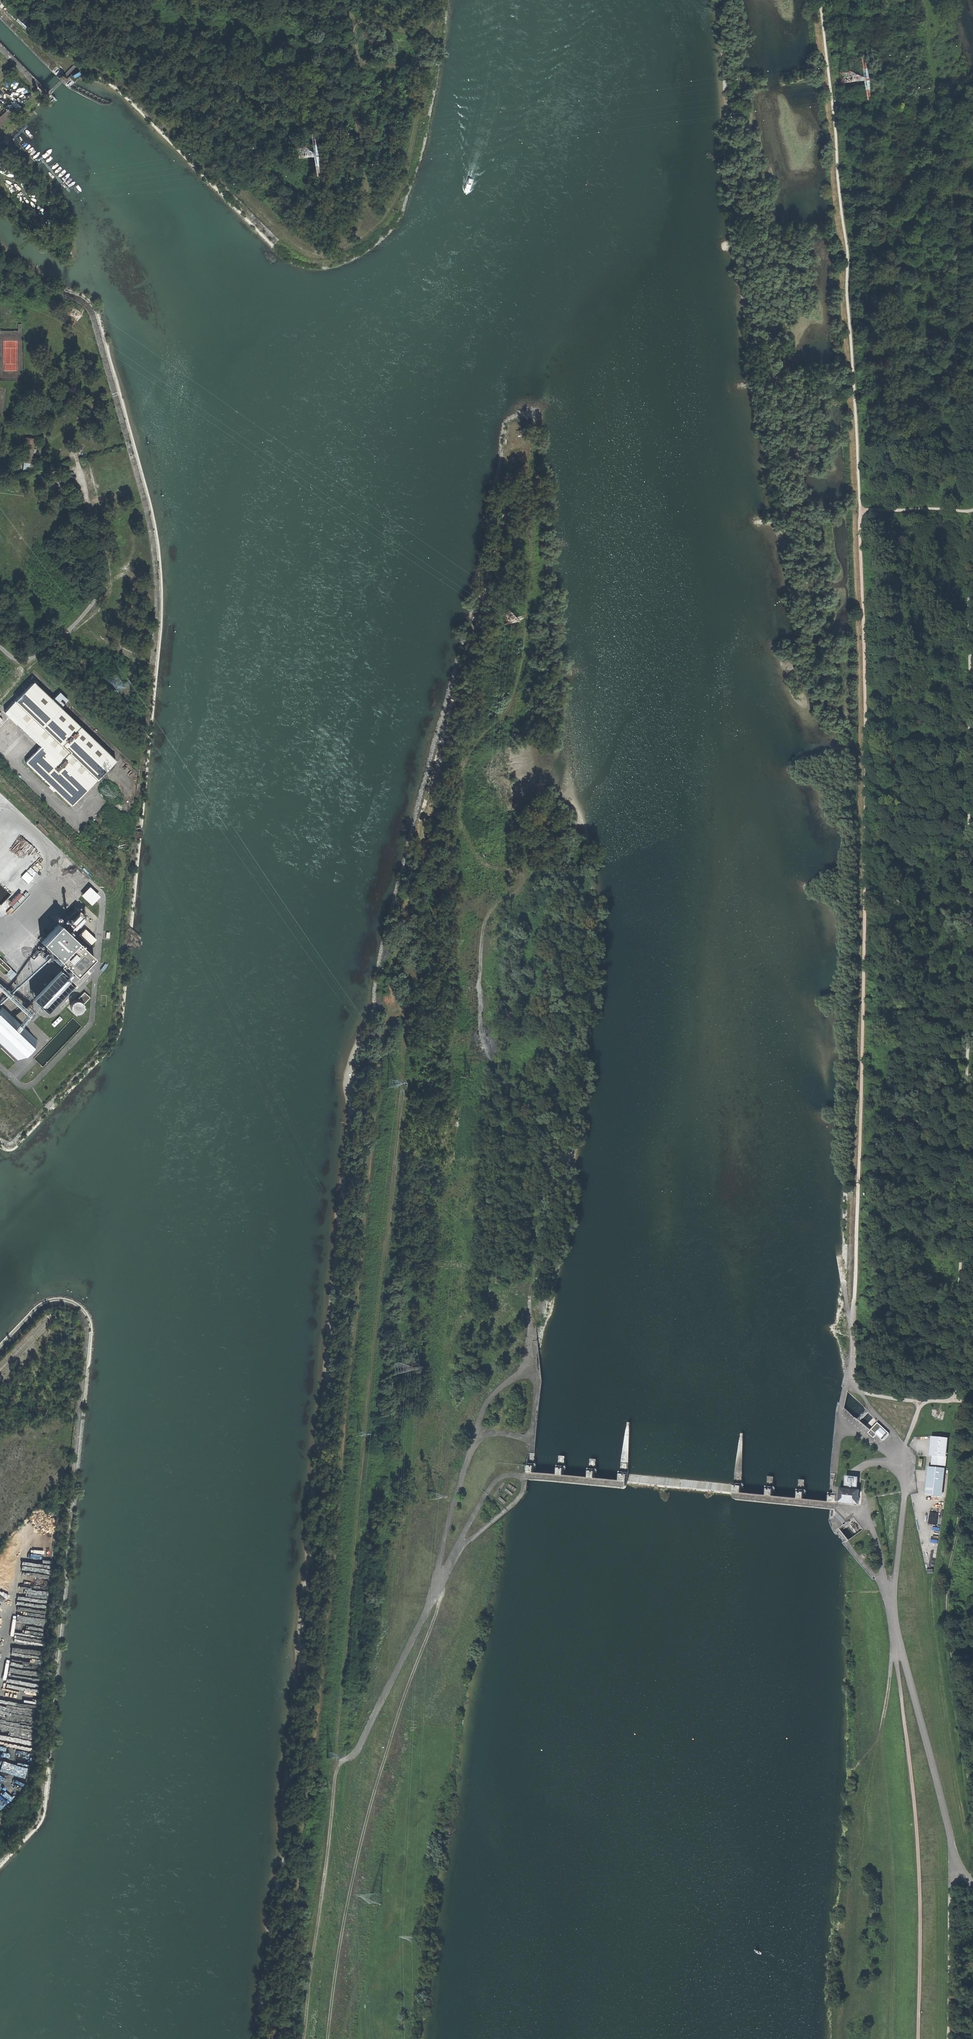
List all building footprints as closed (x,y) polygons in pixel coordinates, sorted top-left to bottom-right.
[(0,116),(0,127),(13,116),(8,109),(0,116)] [(18,462),(26,463),(29,438),(20,437),(18,462)] [(110,758),(55,707),(63,699),(54,690),(46,699),(27,681),(12,697),(0,710),(0,712),(12,724),(20,732),(35,746),(20,762),(46,785),(44,787),(48,790),(49,789),(66,805),(110,758)] [(11,726),(19,733),(20,732),(12,724),(11,726)] [(9,735),(7,733),(0,740),(0,744),(9,735)] [(27,871),(21,876),(28,883),(34,877),(27,871)] [(81,896),(90,904),(99,895),(90,887),(81,896)] [(11,905),(22,894),(20,891),(9,902),(11,905)] [(40,940),(75,975),(91,959),(55,924),(40,940)] [(90,945),(96,938),(85,928),(79,935),(90,945)] [(7,971),(11,969),(0,956),(0,963),(7,971)] [(32,999),(45,1010),(71,982),(58,970),(32,999)] [(89,997),(83,992),(77,998),(83,1003),(89,997)] [(71,1011),(74,1013),(76,1013),(79,1012),(81,1010),(81,1007),(81,1005),(79,1003),(77,1001),(74,1001),(72,1002),(70,1004),(70,1007),(70,1009),(71,1011)] [(0,1009),(0,1044),(17,1060),(36,1040),(2,1007),(0,1009)] [(874,1438),(877,1435),(883,1441),(890,1434),(878,1423),(869,1433),(874,1438)] [(950,1438),(932,1437),(926,1495),(944,1497),(950,1438)] [(860,1508),(861,1490),(841,1488),(840,1506),(860,1508)] [(931,1511),(928,1524),(936,1525),(939,1513),(931,1511)] [(938,1531),(931,1532),(932,1541),(939,1540),(938,1531)] [(7,1803),(20,1789),(0,1772),(0,1797),(7,1803)]
